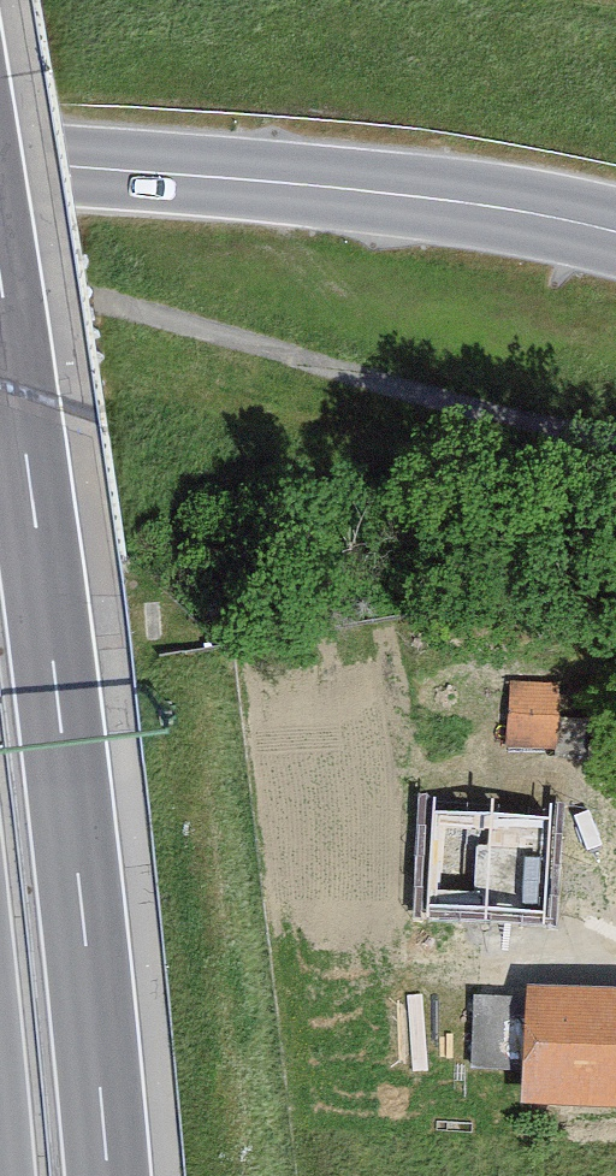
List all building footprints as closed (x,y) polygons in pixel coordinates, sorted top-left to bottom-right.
[(506,666),(503,735),(557,737),(561,668),(506,666)] [(528,922),(532,821),(408,816),(404,917),(528,922)] [(510,992),(503,1117),(615,1124),(615,998),(510,992)] [(498,1006),(461,1003),(455,1079),(492,1082),(498,1006)]
